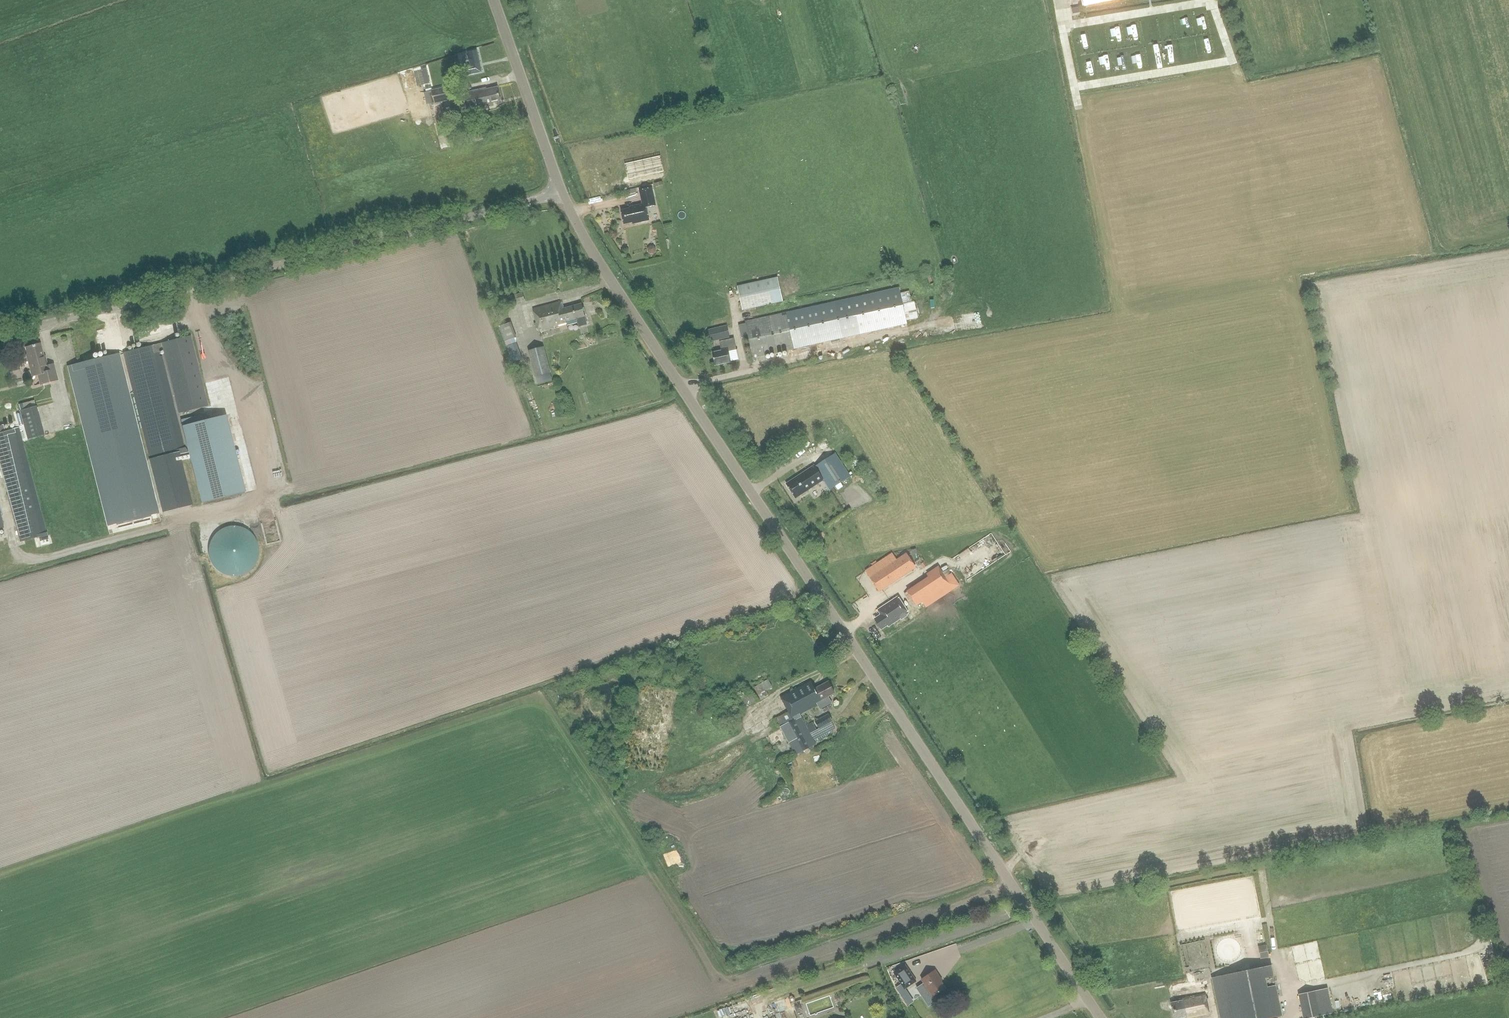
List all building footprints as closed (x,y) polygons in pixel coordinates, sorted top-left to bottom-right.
[(421,69),(424,84),(430,83),(426,68),(421,69)] [(432,91),(424,93),(427,105),(434,103),(435,104),(455,100),(452,86),(432,90),(432,91)] [(493,103),(500,101),(497,87),(486,90),(485,89),(466,93),(470,111),(494,105),(493,103)] [(660,156),(625,164),(629,180),(664,172),(660,156)] [(640,191),(643,204),(634,206),(634,208),(621,211),(624,224),(632,222),(633,224),(649,220),(646,208),(655,206),(652,188),(640,191)] [(650,246),(648,248),(648,251),(650,254),(653,254),(656,252),(656,248),(654,246),(650,246)] [(778,277),(737,286),(743,311),(783,302),(778,277)] [(899,287),(745,321),(753,358),(907,324),(899,287)] [(523,293),(507,297),(509,305),(525,301),(523,293)] [(586,325),(581,304),(562,309),(560,302),(533,309),(539,332),(559,326),(560,330),(567,329),(565,321),(576,318),(579,327),(586,325)] [(505,340),(517,336),(511,321),(500,325),(505,340)] [(727,326),(708,330),(711,342),(730,338),(727,326)] [(191,335),(123,353),(150,459),(179,452),(154,352),(163,350),(179,413),(208,405),(191,335)] [(719,341),(721,348),(721,351),(712,353),(715,366),(731,362),(729,351),(737,350),(734,338),(719,341)] [(48,366),(45,356),(44,357),(40,344),(26,348),(28,355),(26,356),(32,377),(38,375),(41,385),(58,379),(54,364),(48,366)] [(528,350),(535,376),(537,376),(539,384),(554,380),(545,346),(528,350)] [(68,367),(107,525),(159,513),(119,354),(79,364),(68,367)] [(38,413),(37,406),(20,411),(22,418),(38,413)] [(182,426),(202,503),(245,492),(225,415),(182,426)] [(0,426),(0,466),(20,542),(42,536),(14,429),(6,431),(4,425),(0,426)] [(179,452),(150,459),(164,512),(192,505),(179,452)] [(795,498),(823,480),(829,490),(850,476),(835,454),(815,467),(814,466),(786,484),(795,498)] [(226,574),(233,576),(240,575),(247,572),(253,568),(257,562),(259,555),(259,547),(257,540),(253,534),(248,529),(241,526),(234,525),(227,527),(220,530),(215,535),(211,541),(210,548),(210,555),(212,561),(215,567),(220,571),(226,574)] [(906,554),(872,577),(880,590),(915,566),(906,554)] [(938,568),(929,573),(940,590),(948,584),(938,568)] [(920,574),(904,583),(916,603),(931,594),(920,574)] [(882,615),(875,620),(881,628),(888,624),(889,625),(900,618),(902,619),(906,616),(905,614),(908,613),(898,598),(879,610),(879,612),(881,610),(883,613),(881,614),(882,615)] [(754,687),(758,694),(761,698),(768,694),(767,691),(772,687),(768,680),(754,687)] [(789,712),(776,718),(781,727),(797,755),(816,745),(810,733),(816,730),(812,723),(806,726),(800,715),(818,705),(821,710),(822,709),(824,712),(832,708),(830,704),(832,703),(828,696),(835,693),(829,682),(815,689),(811,681),(781,697),(789,712)] [(748,705),(758,700),(755,696),(752,690),(733,700),(738,708),(747,703),(748,705)] [(829,714),(815,722),(819,729),(832,721),(829,714)] [(1184,943),(1187,968),(1210,966),(1207,940),(1184,943)] [(1259,947),(1261,959),(1269,957),(1266,945),(1259,947)] [(905,965),(894,973),(905,990),(917,982),(905,965)] [(1272,965),(1212,978),(1220,1017),(1272,1017),(1282,1016),(1276,986),(1275,986),(1273,977),(1274,977),(1272,965)] [(933,997),(945,989),(938,978),(939,978),(934,971),(921,980),(924,984),(917,989),(928,1006),(936,1001),(933,997)] [(1208,1007),(1206,995),(1186,999),(1185,994),(1196,992),(1195,986),(1180,989),(1181,994),(1178,995),(1180,1001),(1171,1003),(1174,1017),(1181,1017),(1186,1017),(1190,1017),(1210,1014),(1208,1007)] [(1302,994),(1307,1017),(1309,1017),(1333,1013),(1328,988),(1302,994)]
